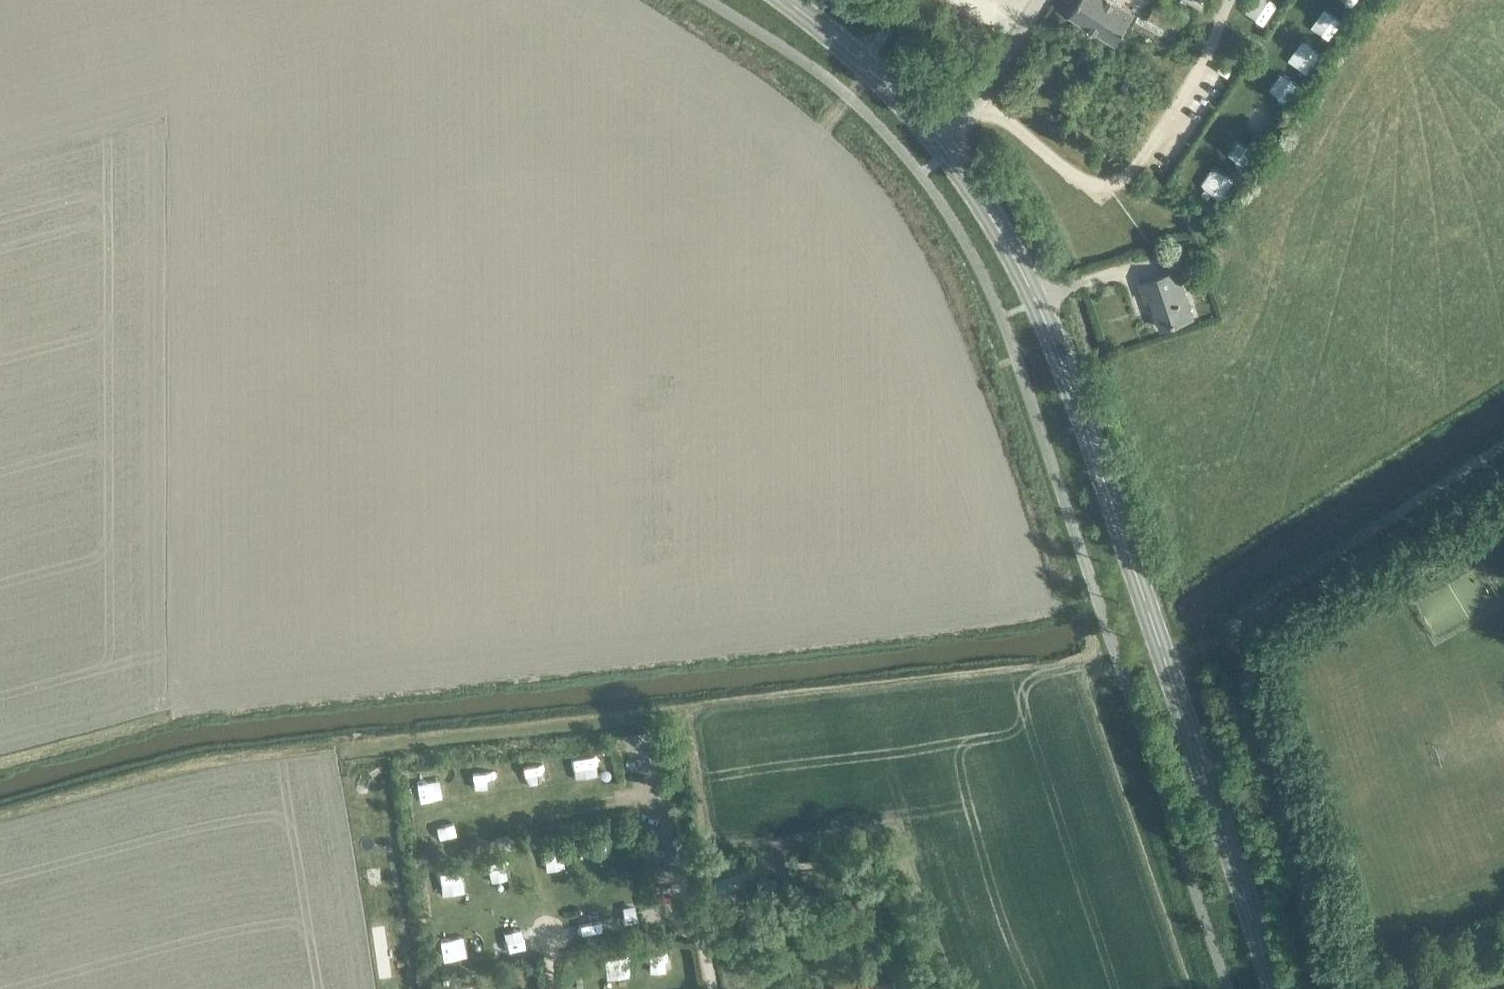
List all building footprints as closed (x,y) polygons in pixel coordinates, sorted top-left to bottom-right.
[(1070,14),(1115,42),(1135,11),(1118,0),(1079,0),(1070,14)] [(1192,317),(1177,270),(1141,282),(1146,299),(1152,297),(1162,327),(1192,317)] [(893,977),(828,988),(895,988),(893,977)]
